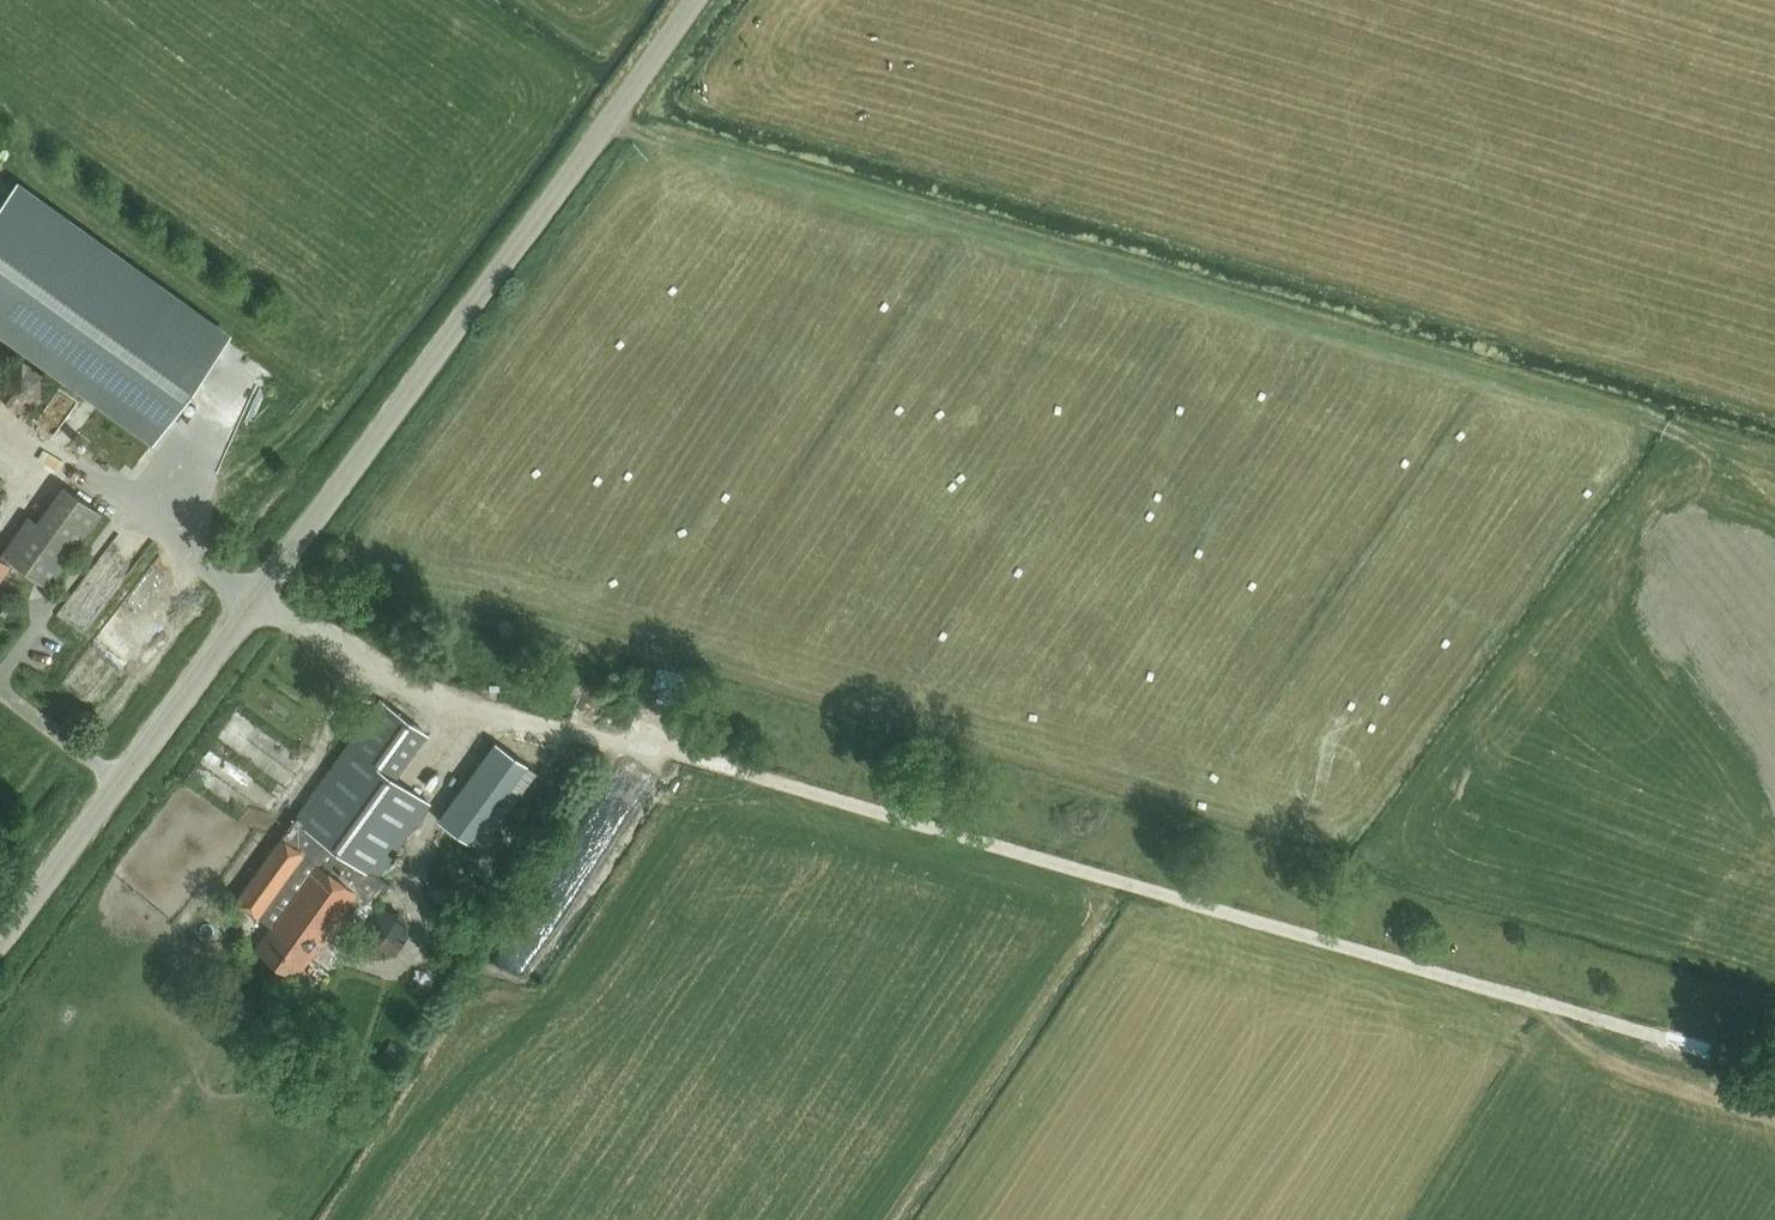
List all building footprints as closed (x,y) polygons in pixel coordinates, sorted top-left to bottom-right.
[(154,438),(226,338),(15,186),(0,207),(0,328),(154,438)] [(47,387),(37,362),(0,377),(0,380),(9,402),(47,387)] [(0,556),(0,576),(11,561),(46,586),(101,512),(64,486),(38,522),(29,516),(0,556)] [(114,618),(104,637),(127,649),(137,630),(114,618)] [(102,682),(105,675),(115,679),(125,655),(92,640),(78,672),(102,682)] [(379,700),(233,901),(269,927),(253,948),(296,979),(310,957),(327,969),(389,884),(377,875),(429,804),(394,779),(424,733),(379,700)] [(257,727),(241,748),(264,765),(280,745),(257,727)] [(534,772),(493,742),(438,819),(478,848),(534,772)] [(224,759),(216,768),(241,790),(249,781),(224,759)] [(515,939),(549,926),(536,893),(530,896),(536,911),(510,920),(516,935),(492,943),(503,971),(524,963),(515,939)]
